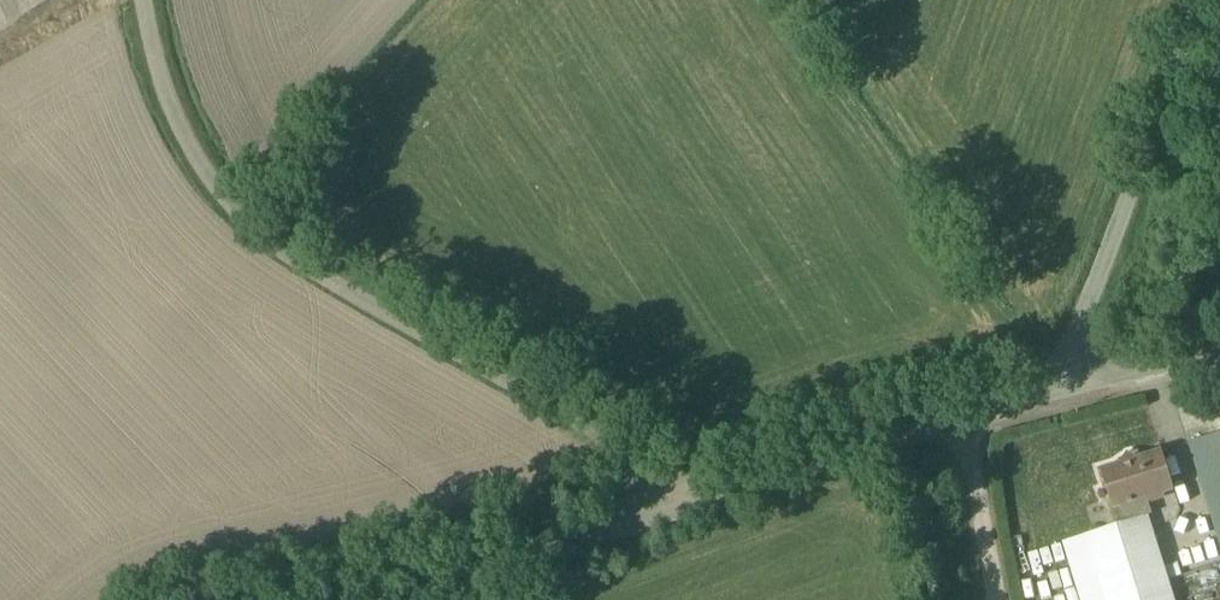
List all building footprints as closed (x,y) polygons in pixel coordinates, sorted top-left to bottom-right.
[(1186,444),(1219,553),(1219,433),(1186,444)] [(1104,599),(1173,599),(1148,517),(1151,516),(1148,505),(1164,501),(1163,496),(1173,492),(1160,452),(1136,458),(1133,463),(1124,466),(1120,463),(1099,470),(1112,511),(1116,510),(1120,524),(1084,536),(1104,599)] [(1079,599),(1104,599),(1084,536),(1062,543),(1079,599)]
